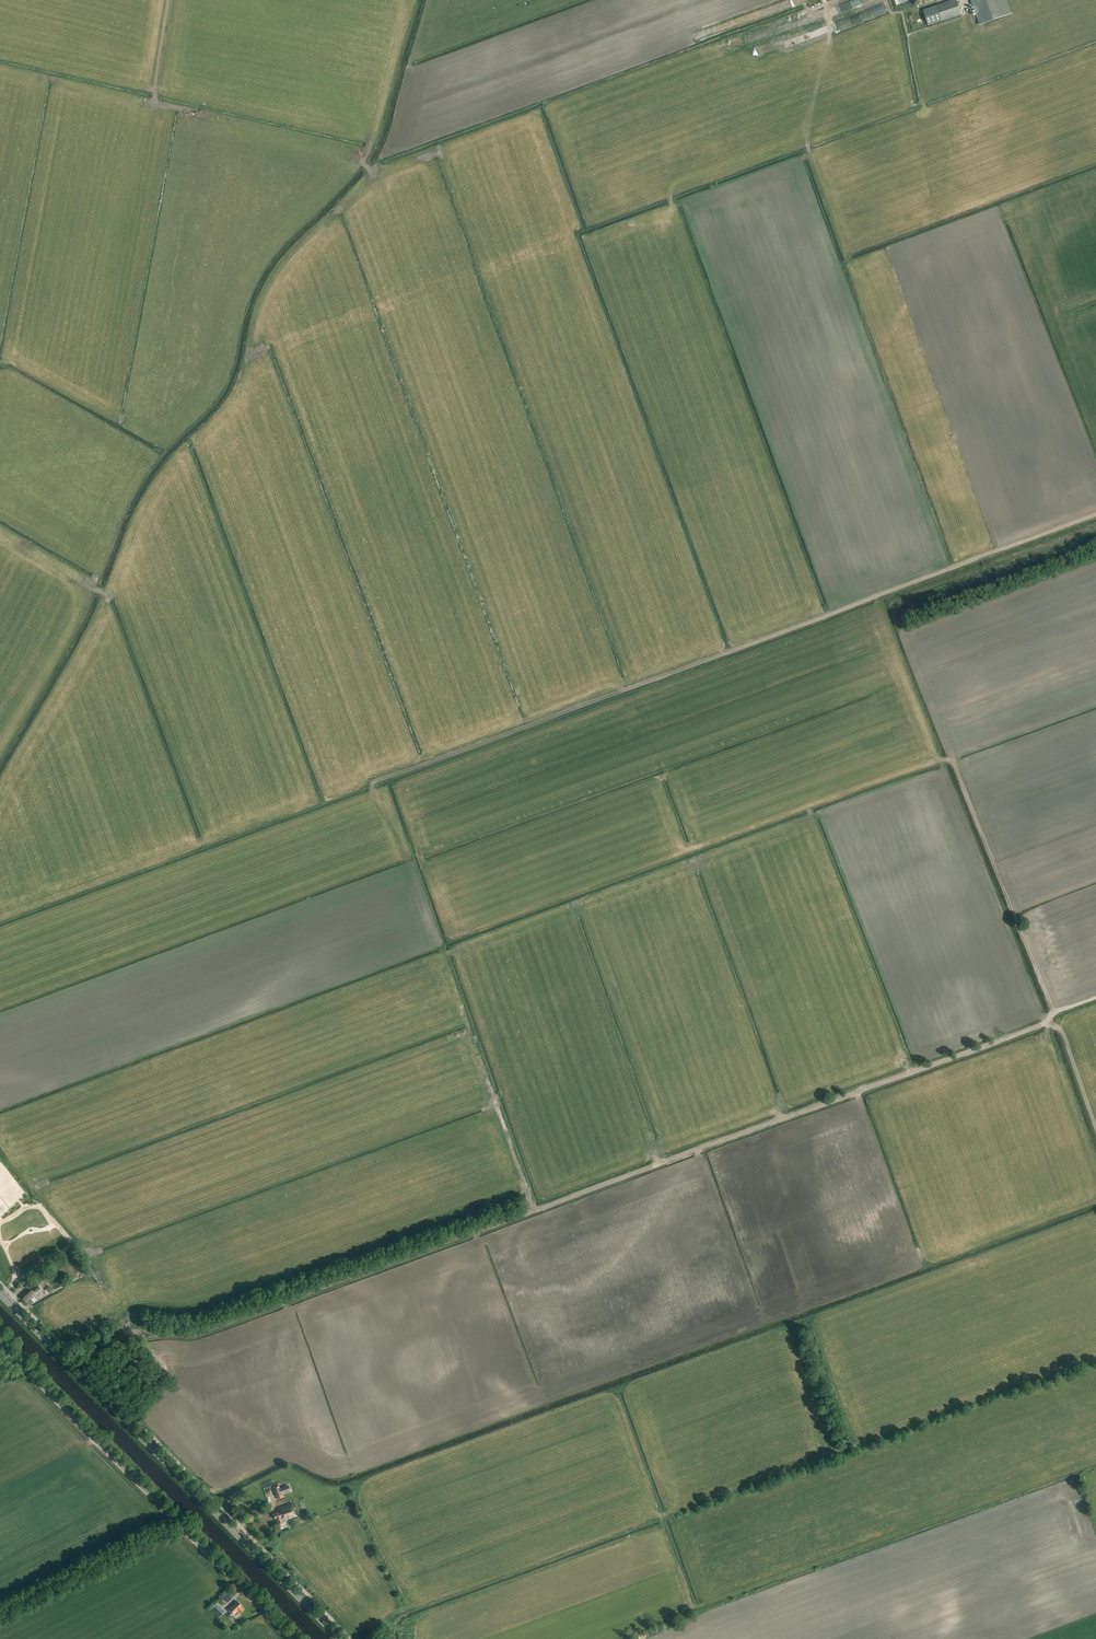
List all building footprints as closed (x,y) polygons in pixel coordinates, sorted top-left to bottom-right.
[(923,10),(928,25),(961,14),(956,0),(953,0),(923,10)] [(1006,0),(970,0),(972,6),(979,25),(1011,15),(1006,0)] [(802,35),(804,41),(828,34),(827,28),(802,35)] [(30,1289),(35,1284),(31,1279),(26,1284),(30,1289)] [(32,1290),(35,1293),(40,1289),(36,1285),(32,1290)] [(31,1290),(23,1298),(27,1302),(30,1298),(31,1299),(36,1295),(31,1290)] [(295,1502),(302,1519),(308,1516),(301,1500),(295,1502)] [(297,1516),(292,1504),(278,1509),(280,1512),(273,1515),(274,1519),(276,1519),(277,1524),(283,1522),(283,1521),(297,1516)] [(273,1518),(267,1520),(269,1527),(275,1525),(273,1518)] [(241,1606),(242,1605),(236,1600),(228,1609),(231,1613),(228,1616),(231,1619),(234,1616),(233,1615),(238,1611),(240,1613),(244,1609),(241,1606)] [(215,1612),(219,1617),(225,1611),(221,1607),(215,1612)]
